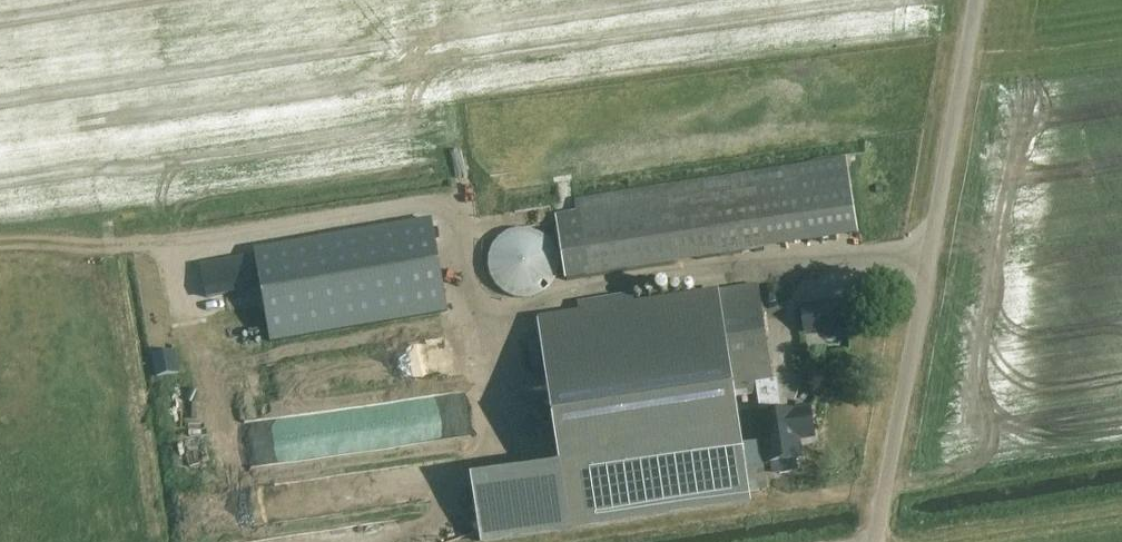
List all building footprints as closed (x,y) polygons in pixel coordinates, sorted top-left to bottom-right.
[(557,215),(566,280),(858,235),(845,160),(576,202),(577,212),(557,215)] [(448,311),(431,221),(255,252),(272,343),(448,311)] [(488,261),(488,264),(488,268),(489,272),(490,275),(491,278),(492,281),(494,284),(497,288),(500,290),(502,293),(505,294),(508,296),(512,298),(514,298),(519,299),(522,299),(526,299),(529,299),(533,298),(536,297),(540,295),(543,293),(546,291),(548,289),(551,286),(553,284),(555,280),(556,278),(557,274),(558,270),(559,267),(559,264),(559,261),(558,257),(557,254),(556,251),(555,248),(553,245),(551,242),(549,240),(547,237),(544,235),(542,234),(538,232),(534,230),(532,230),(528,229),(523,228),(517,229),(513,230),(510,231),(507,232),(504,234),(502,236),(499,238),(495,242),(493,245),(491,249),(490,253),(489,256),(488,261)] [(819,276),(821,302),(833,301),(831,275),(819,276)] [(253,277),(203,285),(206,298),(256,289),(253,277)] [(554,423),(734,395),(756,392),(760,420),(757,420),(760,438),(762,452),(764,469),(801,463),(799,443),(815,440),(810,411),(778,416),(758,287),(598,312),(539,321),(554,423)] [(787,374),(785,392),(802,394),(803,376),(787,374)] [(734,395),(554,423),(562,478),(476,492),(484,541),(489,541),(751,502),(743,455),(741,441),(734,395)] [(760,438),(741,441),(743,455),(762,452),(760,438)] [(232,450),(184,455),(186,473),(234,468),(232,450)] [(342,488),(290,490),(291,507),(342,505),(342,488)]
